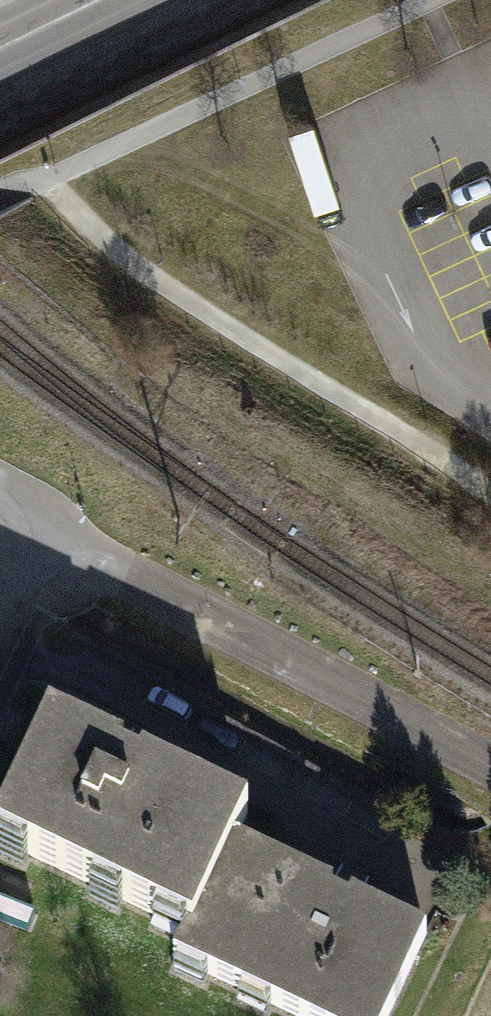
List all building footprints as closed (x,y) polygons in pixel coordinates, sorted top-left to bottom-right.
[(0,846),(0,853),(176,937),(162,966),(265,1015),(395,1015),(428,947),(340,904),(246,859),(264,822),(135,760),(59,724),(0,846)]
